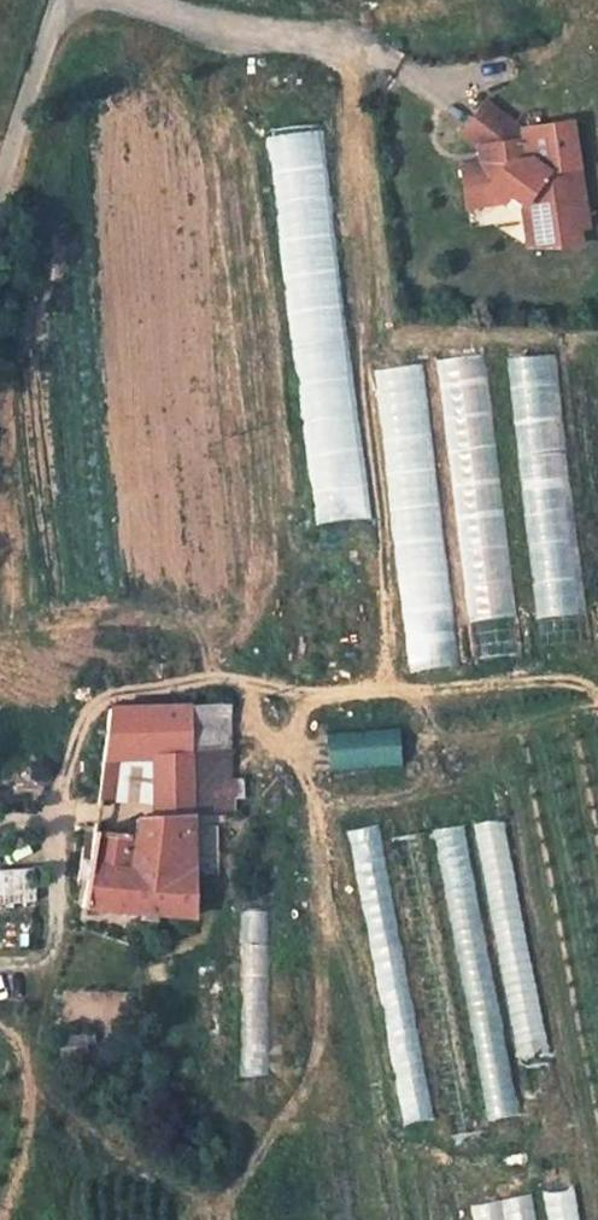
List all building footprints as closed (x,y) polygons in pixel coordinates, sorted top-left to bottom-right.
[(583,226),(570,120),(519,127),(483,99),(459,129),(477,143),(479,161),(459,164),(462,189),(482,186),(499,199),(506,191),(518,200),(524,243),(548,240),(548,246),(576,242),(574,227),(583,226)] [(272,134),(310,527),(364,522),(326,129),(272,134)] [(487,353),(440,358),(469,659),(516,655),(487,353)] [(510,357),(534,646),(583,642),(559,353),(510,357)] [(406,673),(454,668),(425,361),(378,366),(406,673)] [(194,749),(190,706),(108,709),(99,806),(105,806),(106,800),(116,800),(122,759),(153,759),(154,817),(137,818),(132,838),(95,834),(84,905),(195,917),(194,812),(194,749)] [(401,727),(326,732),(328,769),(404,765),(401,727)] [(194,812),(234,810),(234,799),(233,778),(232,750),(194,749),(194,812)] [(234,799),(246,799),(244,778),(233,778),(234,799)] [(0,876),(0,901),(33,899),(33,875),(0,876)] [(74,1034),(74,1014),(60,1015),(59,1035),(74,1034)] [(112,1058),(111,1032),(74,1034),(59,1035),(59,1062),(112,1058)]
